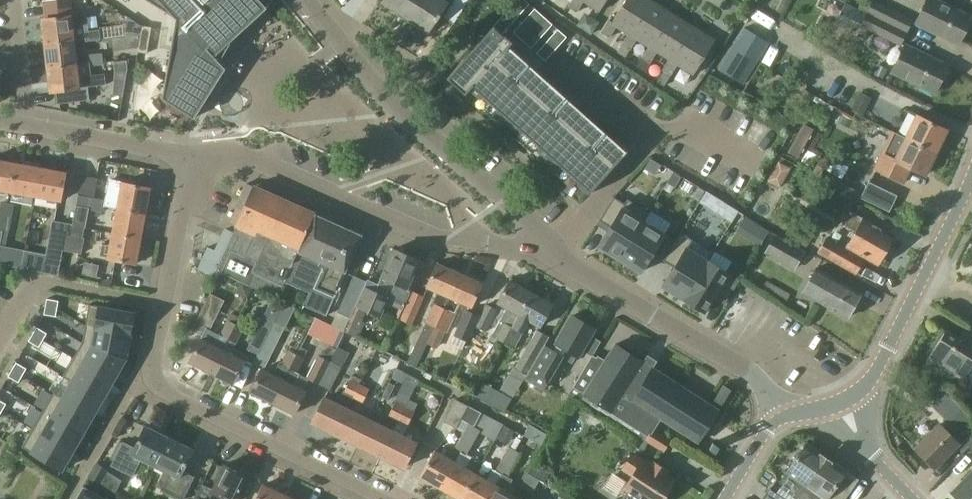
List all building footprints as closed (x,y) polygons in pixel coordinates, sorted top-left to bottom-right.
[(266,9),(258,0),(147,0),(176,18),(162,97),(192,117),(223,70),(213,55),(237,34),(266,9)] [(417,0),(384,0),(382,2),(406,17),(417,0)] [(406,17),(428,32),(447,2),(443,0),(417,0),(406,17)] [(468,0),(457,0),(445,18),(453,23),(468,0)] [(515,1),(524,9),(530,3),(527,1),(526,0),(516,0),(515,1)] [(569,7),(576,12),(583,0),(573,0),(569,7)] [(600,11),(607,0),(583,0),(600,11)] [(650,0),(625,0),(611,22),(609,21),(601,33),(609,38),(617,26),(629,33),(650,0)] [(670,12),(651,0),(650,0),(629,33),(621,46),(629,50),(637,38),(649,46),(670,12)] [(971,17),(938,0),(927,0),(916,23),(958,44),(971,17)] [(515,1),(510,7),(519,15),(524,9),(515,1)] [(867,13),(906,34),(912,22),(874,1),(867,13)] [(899,47),(906,34),(867,13),(845,2),(838,18),(859,29),(860,26),(899,47)] [(510,7),(505,13),(514,21),(519,15),(510,7)] [(535,8),(529,14),(538,22),(544,16),(535,8)] [(584,12),(576,25),(592,34),(600,21),(584,12)] [(670,59),(691,25),(670,12),(649,46),(641,58),(650,64),(658,51),(670,59)] [(505,13),(499,19),(508,27),(514,21),(505,13)] [(42,19),(45,42),(73,39),(85,38),(85,41),(100,39),(99,30),(90,31),(88,14),(71,16),(46,18),(42,19)] [(529,14),(524,20),(533,28),(538,22),(529,14)] [(544,16),(538,22),(547,30),(553,24),(544,16)] [(496,22),(494,25),(503,33),(508,27),(499,19),(496,22)] [(524,20),(519,26),(528,34),(533,28),(524,20)] [(131,21),(129,25),(129,29),(133,31),(137,31),(139,27),(139,23),(135,21),(131,21)] [(538,22),(533,28),(542,36),(547,30),(538,22)] [(142,24),(138,51),(147,52),(151,26),(142,24)] [(691,25),(670,59),(656,82),(664,87),(678,64),(694,74),(716,40),(691,25)] [(519,26),(513,32),(522,40),(528,34),(519,26)] [(742,82),(768,41),(745,26),(718,67),(742,82)] [(533,28),(528,34),(537,42),(542,36),(533,28)] [(558,28),(552,34),(561,42),(567,36),(558,28)] [(492,29),(453,72),(466,84),(477,94),(481,90),(489,98),(520,63),(500,45),(504,40),(492,29)] [(528,34),(522,40),(531,48),(537,42),(528,34)] [(552,34),(547,40),(556,48),(561,42),(552,34)] [(47,66),(76,63),(73,39),(45,42),(47,66)] [(547,40),(542,46),(551,54),(556,48),(547,40)] [(935,92),(948,66),(905,45),(892,72),(935,92)] [(542,46),(536,52),(545,60),(551,54),(542,46)] [(621,46),(617,52),(619,53),(625,57),(629,50),(621,46)] [(103,52),(87,54),(88,62),(89,65),(104,64),(103,52)] [(641,58),(637,65),(645,71),(650,64),(641,58)] [(126,60),(114,62),(115,70),(127,69),(126,60)] [(76,63),(47,66),(50,92),(54,92),(56,104),(64,103),(78,102),(80,101),(80,99),(88,98),(86,84),(104,82),(103,71),(89,73),(89,65),(88,62),(76,63)] [(520,63),(489,98),(497,105),(494,109),(505,119),(540,81),(520,63)] [(540,81),(505,119),(517,130),(521,126),(529,133),(560,99),(540,81)] [(898,121),(902,111),(866,94),(854,120),(867,126),(864,134),(878,140),(889,117),(898,121)] [(749,109),(767,120),(761,131),(779,141),(792,118),(755,98),(749,109)] [(560,99),(529,133),(537,141),(534,145),(545,155),(580,117),(560,99)] [(906,138),(936,152),(947,130),(917,115),(906,138)] [(580,117),(545,155),(557,166),(561,162),(569,169),(600,134),(580,117)] [(804,123),(789,151),(798,157),(814,128),(804,123)] [(600,134),(569,169),(577,176),(574,180),(586,191),(620,153),(600,134)] [(902,182),(909,167),(925,175),(936,152),(906,138),(895,160),(881,153),(874,168),(902,182)] [(10,163),(0,161),(0,190),(5,191),(10,163)] [(33,197),(39,168),(10,163),(5,191),(33,197)] [(779,187),(789,169),(779,163),(769,181),(779,187)] [(39,168),(33,197),(61,201),(66,173),(39,168)] [(674,173),(668,182),(675,187),(681,177),(674,173)] [(862,197),(864,192),(831,173),(826,181),(860,201),(862,197)] [(78,194),(93,197),(97,179),(82,176),(78,194)] [(864,192),(862,197),(889,211),(897,195),(870,181),(864,192)] [(117,208),(145,212),(149,188),(122,183),(117,208)] [(300,249),(315,214),(246,184),(236,208),(243,211),(236,224),(254,232),(256,229),(300,249)] [(92,208),(94,198),(93,197),(78,194),(76,205),(92,208)] [(610,226),(598,245),(619,258),(644,219),(624,207),(626,204),(614,196),(599,220),(610,226)] [(107,200),(94,198),(92,208),(105,211),(107,200)] [(3,202),(1,216),(10,217),(13,204),(3,202)] [(725,202),(718,214),(731,222),(739,210),(725,202)] [(141,237),(145,212),(117,208),(113,232),(141,237)] [(300,249),(298,252),(285,281),(310,292),(305,304),(327,314),(362,234),(315,214),(300,249)] [(0,221),(0,230),(2,230),(8,231),(10,217),(1,216),(0,221)] [(745,216),(738,228),(748,234),(755,222),(745,216)] [(644,219),(619,258),(626,262),(624,266),(634,272),(636,268),(641,271),(652,253),(663,260),(676,240),(644,219)] [(878,263),(894,236),(863,219),(848,246),(878,263)] [(47,253),(44,271),(59,274),(62,258),(64,248),(67,234),(71,234),(73,224),(69,224),(53,221),(47,253)] [(67,234),(64,248),(80,251),(85,227),(73,224),(71,234),(67,234)] [(298,252),(300,249),(256,229),(254,232),(236,224),(233,233),(226,229),(209,267),(278,297),(297,252),(298,252)] [(797,225),(790,238),(807,247),(814,234),(797,225)] [(136,264),(141,237),(113,232),(108,259),(136,264)] [(776,235),(766,253),(794,268),(804,251),(776,235)] [(855,275),(864,259),(824,236),(815,253),(855,275)] [(674,267),(662,285),(684,298),(708,260),(676,240),(663,260),(674,267)] [(18,264),(21,250),(9,248),(7,262),(18,264)] [(404,305),(412,287),(408,285),(419,259),(395,249),(376,292),(366,288),(357,308),(380,318),(389,299),(404,305)] [(708,260),(684,298),(705,312),(716,293),(727,300),(740,280),(708,260)] [(426,323),(422,332),(432,336),(445,308),(460,274),(437,263),(426,287),(438,292),(433,303),(435,304),(426,323)] [(366,280),(353,274),(337,310),(350,316),(366,280)] [(432,336),(429,343),(437,346),(444,331),(446,332),(455,313),(456,314),(461,303),(471,307),(482,284),(460,274),(445,308),(432,336)] [(848,317),(862,293),(832,276),(818,301),(848,317)] [(504,343),(532,293),(510,281),(497,303),(509,310),(493,336),(504,343)] [(888,307),(892,299),(873,289),(869,297),(888,307)] [(411,322),(423,297),(412,291),(400,317),(411,322)] [(532,293),(504,343),(514,349),(530,322),(540,328),(553,306),(532,293)] [(207,337),(225,301),(210,294),(193,329),(207,337)] [(47,298),(45,306),(57,308),(59,300),(47,298)] [(89,304),(85,325),(130,333),(134,312),(89,304)] [(480,316),(475,325),(484,330),(494,308),(486,304),(480,316)] [(45,306),(44,314),(56,316),(57,308),(45,306)] [(468,339),(475,325),(480,316),(468,310),(456,333),(468,339)] [(211,373),(239,318),(230,314),(214,346),(201,339),(190,362),(211,373)] [(548,339),(535,364),(550,373),(564,349),(578,357),(594,330),(573,317),(556,344),(548,339)] [(239,318),(211,373),(220,378),(222,382),(226,384),(230,383),(233,384),(244,361),(230,354),(246,322),(239,318)] [(316,318),(308,334),(331,345),(339,350),(347,333),(344,331),(316,318)] [(268,336),(259,353),(256,360),(266,365),(286,326),(276,321),(268,336)] [(85,325),(82,342),(125,358),(130,333),(85,325)] [(966,326),(958,338),(946,330),(929,357),(962,378),(971,364),(971,365),(971,330),(966,326)] [(36,327),(32,334),(43,340),(47,333),(36,327)] [(259,353),(268,336),(257,330),(248,348),(259,353)] [(529,373),(535,364),(548,339),(550,337),(537,330),(516,366),(529,373)] [(32,334),(28,341),(39,347),(43,340),(32,334)] [(82,342),(73,357),(113,380),(125,358),(82,342)] [(273,403),(301,347),(293,343),(282,365),(279,363),(273,375),(262,369),(250,392),(273,403)] [(322,348),(319,355),(332,362),(339,350),(331,345),(322,348)] [(718,410),(616,345),(606,360),(598,355),(597,357),(593,355),(573,387),(643,432),(649,436),(653,430),(660,418),(698,442),(718,410)] [(301,347),(273,403),(295,414),(306,391),(293,385),(299,373),(297,372),(308,350),(301,347)] [(414,349),(408,363),(413,366),(417,368),(424,354),(414,349)] [(385,377),(393,358),(382,353),(374,372),(385,377)] [(321,384),(332,362),(319,355),(307,377),(321,384)] [(73,357),(63,375),(71,380),(103,398),(113,380),(73,357)] [(16,362),(12,369),(22,375),(27,368),(16,362)] [(332,362),(321,384),(331,390),(343,367),(332,362)] [(514,390),(523,376),(509,367),(500,381),(514,390)] [(397,368),(392,377),(402,382),(407,373),(397,368)] [(12,369),(8,376),(18,382),(22,375),(12,369)] [(71,380),(61,397),(93,415),(103,398),(71,380)] [(358,384),(352,397),(362,402),(368,389),(358,384)] [(503,410),(507,402),(492,395),(495,390),(483,384),(477,396),(503,410)] [(722,405),(731,390),(724,386),(715,401),(722,405)] [(932,402),(949,420),(952,418),(966,432),(971,426),(971,419),(944,390),(932,402)] [(53,392),(43,410),(82,433),(93,415),(61,397),(53,392)] [(325,398),(312,423),(334,434),(346,409),(325,398)] [(468,423),(473,426),(481,412),(456,398),(444,420),(456,426),(460,419),(468,423)] [(409,400),(405,407),(414,411),(417,404),(409,400)] [(399,418),(405,407),(395,402),(390,413),(399,418)] [(405,407),(399,418),(409,423),(414,412),(414,411),(405,407)] [(357,445),(370,420),(346,409),(334,434),(357,445)] [(43,410),(33,428),(72,451),(82,433),(43,410)] [(380,457),(393,432),(370,420),(357,445),(380,457)] [(479,430),(473,426),(468,423),(462,434),(473,440),(479,430)] [(935,468),(959,443),(939,423),(915,448),(935,468)] [(507,442),(514,431),(505,425),(498,437),(507,442)] [(155,465),(169,437),(145,426),(134,447),(122,441),(111,464),(132,474),(139,458),(155,465)] [(33,428),(22,446),(61,469),(72,451),(33,428)] [(669,440),(653,430),(649,436),(643,432),(635,445),(644,451),(649,443),(661,451),(669,440)] [(393,432),(380,457),(404,469),(417,443),(393,432)] [(455,446),(460,449),(466,452),(473,440),(462,434),(455,446)] [(169,437),(155,465),(164,470),(156,487),(181,498),(192,476),(182,471),(193,449),(169,437)] [(795,498),(826,455),(806,442),(786,471),(789,473),(782,483),(786,485),(783,490),(795,498)] [(503,457),(514,464),(521,453),(514,449),(509,447),(503,457)] [(439,487),(454,461),(435,451),(421,477),(439,487)] [(795,498),(796,498),(843,498),(848,491),(857,478),(845,470),(845,469),(826,455),(795,498)] [(508,475),(514,464),(503,457),(496,469),(508,475)] [(474,473),(454,461),(439,487),(460,498),(474,473)] [(642,461),(625,488),(628,490),(622,498),(662,498),(673,481),(665,476),(668,472),(652,463),(650,466),(642,461)] [(97,462),(89,475),(90,475),(101,482),(109,469),(97,462)] [(528,473),(539,480),(542,482),(549,473),(534,463),(528,473)] [(211,491),(214,493),(227,498),(235,498),(247,476),(224,465),(212,489),(211,491)] [(951,492),(958,498),(971,498),(971,471),(951,492)] [(495,485),(474,473),(460,498),(487,498),(495,485)] [(533,490),(539,480),(528,473),(522,483),(533,490)] [(288,495),(264,484),(257,498),(287,498),(288,495)] [(515,496),(495,485),(487,498),(514,498),(515,496)] [(84,486),(76,498),(107,498),(84,486)] [(760,498),(784,498),(767,488),(760,498)]
